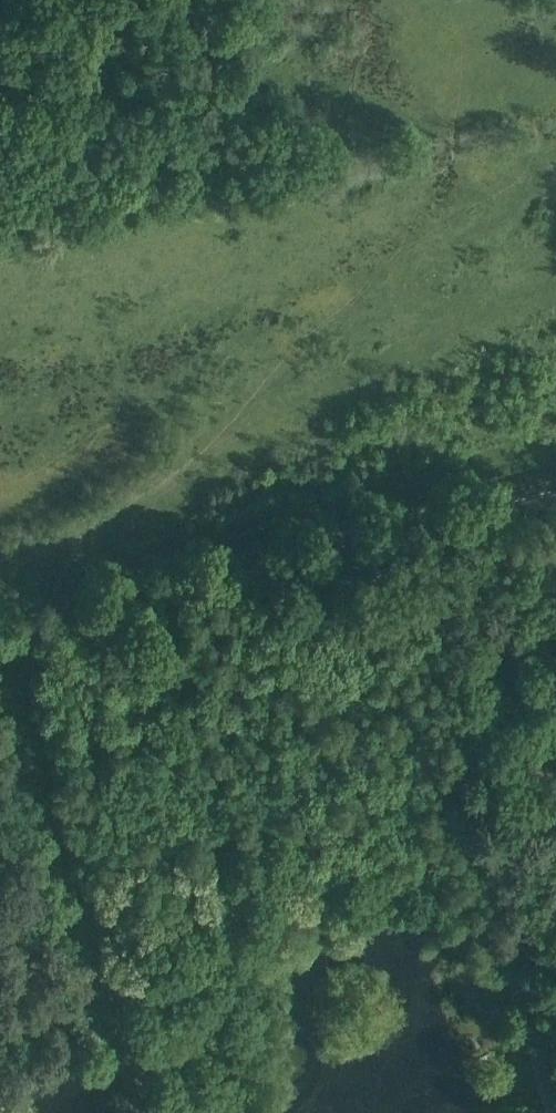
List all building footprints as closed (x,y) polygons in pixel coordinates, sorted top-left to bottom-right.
[(441,905),(447,900),(435,888),(430,894),(441,905)]
